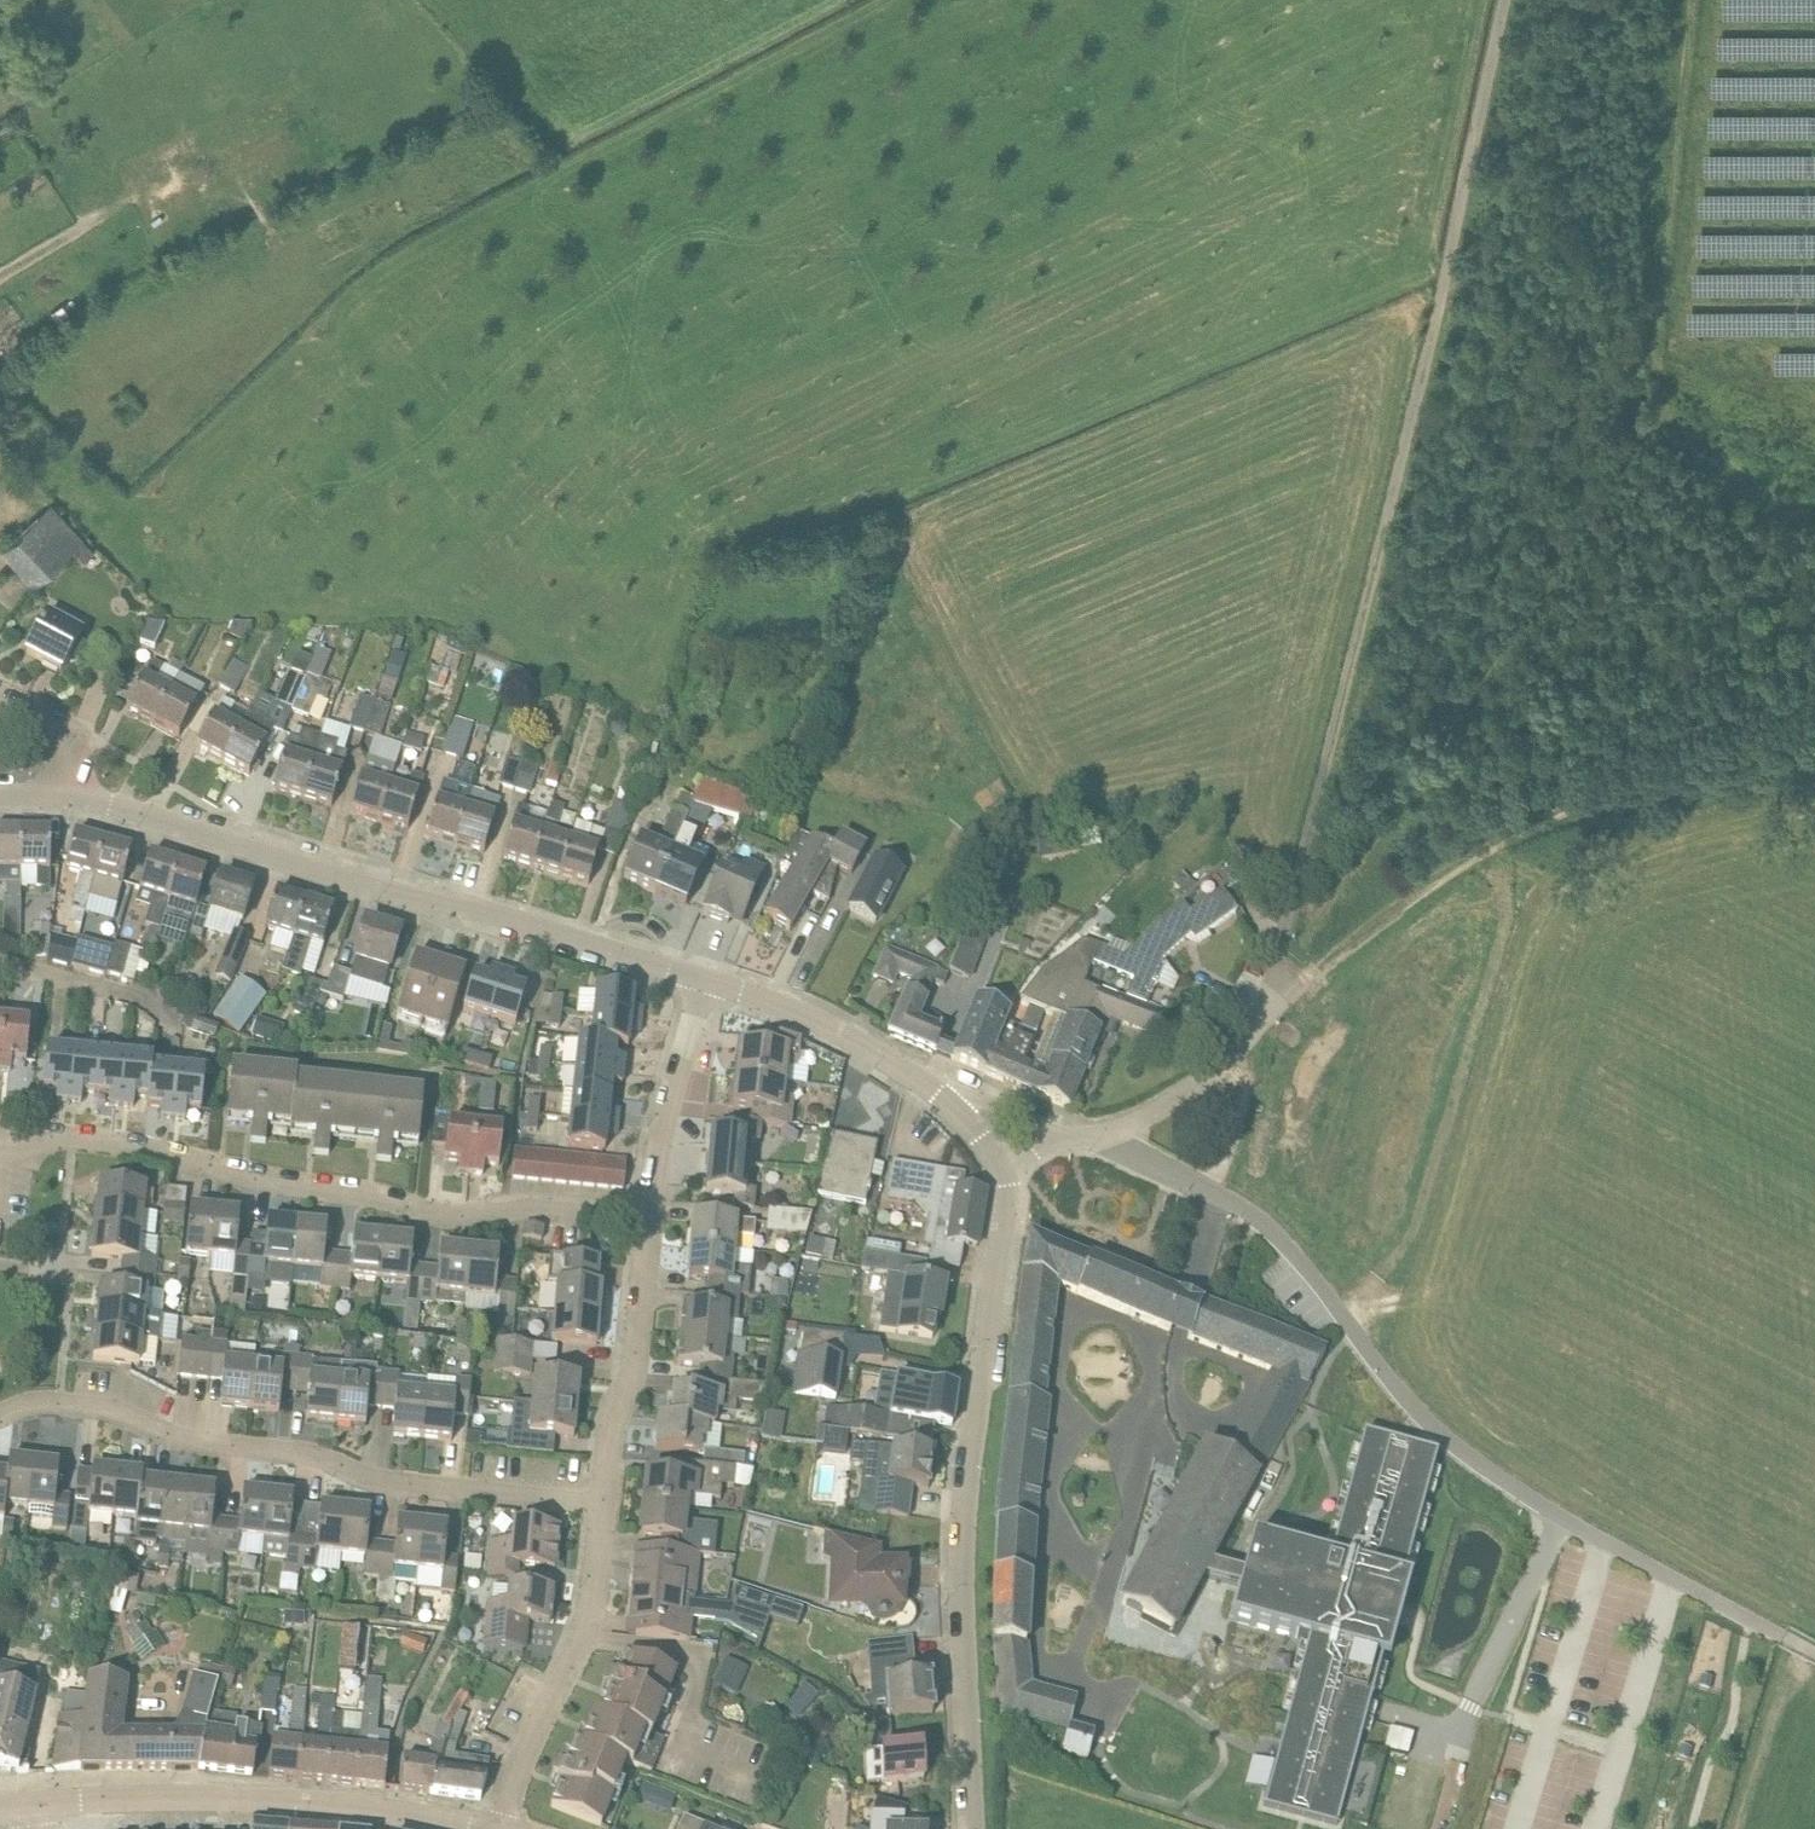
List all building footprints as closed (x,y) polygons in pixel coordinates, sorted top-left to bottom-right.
[(69,552),(82,540),(83,538),(51,505),(1,551),(22,574),(32,586),(37,582),(69,552)] [(93,552),(82,540),(69,552),(80,564),(93,552)] [(72,651),(82,632),(49,613),(38,632),(26,653),(60,672),(72,651)] [(141,641),(155,647),(165,624),(150,621),(141,641)] [(243,639),(252,623),(232,622),(228,633),(243,639)] [(399,651),(403,639),(395,636),(391,649),(399,651)] [(405,654),(392,650),(384,676),(397,680),(405,654)] [(219,684),(235,693),(250,665),(234,656),(219,684)] [(167,667),(180,673),(184,665),(172,658),(167,667)] [(171,689),(180,673),(167,667),(154,659),(126,708),(153,722),(171,690),(171,689)] [(325,669),(311,663),(306,673),(321,679),(325,669)] [(430,664),(425,681),(441,686),(447,670),(430,664)] [(505,682),(523,689),(529,671),(510,664),(505,682)] [(291,709),(306,673),(290,666),(275,702),(291,709)] [(153,722),(179,737),(205,687),(180,673),(171,689),(171,690),(153,722)] [(317,695),(323,681),(306,673),(291,709),(309,716),(317,695)] [(317,695),(328,699),(333,685),(323,681),(317,695)] [(366,732),(377,699),(362,694),(350,727),(366,732)] [(251,706),(240,727),(226,720),(235,702),(224,696),(214,713),(197,746),(223,760),(252,706),(251,706)] [(381,736),(383,729),(391,704),(377,699),(366,732),(381,736)] [(276,725),(267,719),(269,715),(252,706),(223,760),(249,775),(276,725)] [(468,759),(469,758),(472,746),(467,743),(473,720),(454,714),(442,751),(468,759)] [(304,797),(323,736),(302,730),(299,738),(291,735),(274,788),(304,797)] [(426,735),(408,730),(403,746),(421,751),(426,735)] [(304,797),(331,806),(348,751),(337,748),(339,741),(323,736),(304,797)] [(514,789),(524,759),(507,755),(498,785),(514,789)] [(379,820),(390,784),(395,767),(366,758),(358,788),(351,811),(379,820)] [(514,789),(530,794),(539,763),(524,759),(514,789)] [(558,784),(564,763),(553,759),(546,781),(558,784)] [(379,820),(408,829),(424,775),(414,771),(408,790),(390,784),(379,820)] [(456,843),(473,787),(444,779),(427,834),(456,843)] [(700,782),(695,802),(751,819),(758,799),(700,782)] [(484,852),(495,816),(494,816),(500,799),(474,790),(474,788),(473,787),(456,843),(484,852)] [(620,790),(617,798),(631,802),(634,794),(620,790)] [(683,829),(684,830),(690,814),(689,813),(695,797),(680,791),(658,844),(641,836),(623,879),(654,892),(683,829)] [(606,826),(623,831),(631,802),(617,798),(615,797),(606,826)] [(560,875),(571,838),(557,834),(566,805),(552,800),(548,812),(532,866),(560,875)] [(532,866),(548,812),(521,804),(503,858),(532,866)] [(589,884),(605,830),(593,826),(588,844),(571,838),(560,875),(589,884)] [(697,835),(683,829),(654,892),(686,905),(703,863),(688,857),(697,835)] [(828,861),(833,849),(814,836),(797,829),(787,853),(785,857),(790,860),(794,853),(801,857),(767,914),(790,929),(812,892),(829,900),(837,867),(828,861)] [(20,869),(20,830),(0,830),(0,883),(8,883),(8,898),(20,898),(20,869)] [(50,887),(50,830),(20,830),(20,869),(36,869),(36,887),(50,887)] [(851,875),(853,871),(867,846),(843,831),(833,849),(828,861),(837,867),(851,875)] [(85,907),(93,877),(103,840),(75,833),(65,870),(81,874),(73,903),(85,907)] [(118,903),(132,849),(103,840),(93,877),(110,882),(105,900),(118,903)] [(146,924),(151,926),(151,927),(159,929),(165,911),(180,863),(151,854),(140,890),(154,895),(150,907),(151,907),(146,924)] [(887,900),(903,872),(876,857),(860,887),(849,908),(876,922),(887,900)] [(742,922),(764,867),(745,859),(738,874),(722,867),(703,912),(728,922),(730,917),(742,922)] [(197,907),(207,871),(180,863),(165,911),(159,929),(157,934),(184,942),(186,935),(202,939),(205,929),(210,911),(197,907)] [(1172,882),(1185,896),(1201,880),(1190,869),(1185,874),(1183,871),(1172,882)] [(243,921),(254,886),(221,876),(210,911),(205,929),(231,937),(233,931),(237,933),(241,921),(243,921)] [(1166,964),(1161,961),(1191,933),(1195,939),(1237,912),(1222,889),(1190,910),(1183,900),(1168,914),(1125,955),(1082,936),(1040,973),(1020,1001),(1053,1014),(1065,1020),(1084,1028),(1089,1014),(1105,1020),(1108,1014),(1149,1031),(1158,1010),(1146,1006),(1155,984),(1157,985),(1166,964)] [(260,947),(288,955),(304,901),(276,893),(260,947)] [(324,944),(334,910),(304,901),(288,955),(283,970),(301,975),(312,940),(324,944)] [(389,968),(400,931),(367,921),(355,958),(351,973),(343,997),(386,1006),(390,991),(382,988),(388,968),(389,968)] [(21,922),(4,922),(4,942),(21,941),(21,922)] [(48,955),(50,931),(50,925),(34,924),(32,955),(48,955)] [(151,927),(143,950),(141,956),(150,958),(157,934),(159,929),(151,927)] [(949,971),(970,980),(987,936),(966,928),(961,927),(958,948),(949,971)] [(50,931),(48,955),(71,962),(77,939),(50,931)] [(231,982),(250,938),(237,933),(233,931),(231,937),(215,975),(231,982)] [(114,947),(77,937),(77,939),(71,962),(70,964),(106,974),(107,972),(114,947)] [(107,972),(123,977),(131,946),(115,942),(114,947),(107,972)] [(934,980),(939,968),(888,945),(874,976),(892,984),(898,971),(911,977),(888,1033),(935,1053),(942,1037),(943,1030),(918,1020),(927,998),(926,997),(934,980)] [(445,1037),(466,970),(416,955),(398,1015),(422,1022),(420,1029),(445,1037)] [(343,997),(351,973),(333,966),(328,985),(323,983),(320,993),(321,994),(329,996),(343,999),(343,997)] [(490,1016),(504,971),(492,968),(489,977),(475,973),(464,1008),(490,1016)] [(947,972),(939,968),(934,980),(942,983),(947,972)] [(515,1024),(527,989),(513,985),(516,975),(504,971),(490,1016),(515,1024)] [(213,1015),(239,1033),(267,995),(242,976),(213,1015)] [(320,993),(323,983),(308,977),(295,1014),(310,1019),(313,1009),(320,993)] [(594,1015),(641,1020),(643,1007),(633,1006),(634,992),(597,988),(594,1015)] [(325,1007),(329,996),(321,994),(317,1005),(325,1007)] [(562,1011),(564,995),(553,994),(553,995),(544,994),(541,1008),(562,1011)] [(977,997),(957,1044),(951,1059),(985,1073),(1009,1011),(977,997)] [(203,1022),(208,1008),(193,1003),(188,1016),(203,1022)] [(1031,1068),(1024,1066),(1043,1016),(1012,1003),(1009,1011),(985,1073),(990,1075),(1069,1108),(1084,1072),(1050,1058),(1065,1020),(1053,1014),(1031,1068)] [(560,1026),(562,1011),(541,1008),(537,1023),(560,1026)] [(1084,1072),(1105,1020),(1089,1014),(1084,1028),(1065,1020),(1050,1058),(1084,1072)] [(219,1027),(203,1022),(188,1016),(184,1015),(180,1025),(191,1029),(190,1032),(214,1040),(219,1027)] [(640,1032),(641,1020),(594,1015),(590,1039),(580,1038),(580,1040),(616,1044),(628,1046),(630,1031),(640,1032)] [(283,1025),(257,1017),(251,1036),(277,1044),(283,1025)] [(27,1057),(30,1023),(4,1021),(0,1060),(0,1069),(11,1070),(12,1060),(26,1061),(27,1057)] [(389,1040),(392,1027),(383,1025),(380,1038),(389,1040)] [(797,1067),(799,1039),(762,1035),(761,1048),(740,1046),(736,1076),(785,1081),(786,1066),(797,1067)] [(386,1052),(389,1043),(389,1040),(380,1038),(377,1051),(386,1052)] [(408,1056),(411,1042),(402,1040),(401,1046),(399,1054),(408,1056)] [(615,1058),(616,1044),(580,1040),(577,1067),(624,1072),(625,1058),(615,1058)] [(399,1054),(401,1046),(389,1043),(386,1052),(399,1054)] [(550,1062),(552,1048),(541,1046),(539,1061),(550,1062)] [(474,1065),(478,1054),(463,1050),(459,1060),(474,1065)] [(68,1100),(74,1053),(47,1051),(43,1087),(57,1089),(57,1098),(68,1100)] [(96,1092),(100,1056),(74,1053),(68,1100),(82,1101),(83,1091),(96,1092)] [(489,1069),(493,1059),(478,1054),(474,1065),(489,1069)] [(121,1105),(126,1059),(100,1056),(96,1092),(110,1094),(109,1104),(121,1105)] [(148,1098),(152,1061),(126,1059),(121,1105),(134,1106),(135,1096),(148,1098)] [(548,1079),(550,1062),(539,1061),(530,1060),(528,1076),(548,1079)] [(173,1117),(178,1071),(153,1068),(153,1061),(152,1061),(148,1098),(147,1105),(161,1106),(160,1116),(173,1117)] [(622,1083),(624,1072),(577,1067),(574,1091),(564,1090),(564,1092),(611,1097),(612,1082),(622,1083)] [(393,1140),(419,1142),(423,1093),(297,1080),(297,1075),(233,1068),(227,1117),(253,1120),(251,1140),(266,1142),(268,1122),(291,1124),(290,1130),(315,1132),(314,1152),(329,1154),(331,1134),(378,1138),(376,1159),(391,1160),(393,1140)] [(187,1109),(201,1110),(205,1073),(178,1071),(173,1117),(186,1119),(187,1109)] [(783,1097),(785,1081),(736,1076),(733,1106),(754,1108),(752,1121),(761,1123),(790,1126),(793,1098),(783,1097)] [(480,1090),(481,1079),(466,1078),(464,1088),(480,1090)] [(496,1092),(497,1081),(481,1079),(480,1090),(496,1092)] [(496,1092),(480,1090),(478,1109),(494,1110),(496,1092)] [(609,1109),(611,1097),(564,1092),(561,1117),(571,1118),(571,1119),(618,1124),(619,1111),(609,1109)] [(539,1114),(541,1099),(530,1098),(529,1113),(539,1114)] [(538,1129),(539,1114),(529,1113),(527,1128),(538,1129)] [(617,1136),(618,1124),(571,1119),(568,1145),(605,1149),(607,1134),(617,1136)] [(761,1123),(752,1121),(741,1119),(740,1133),(711,1131),(709,1162),(748,1165),(750,1140),(759,1141),(761,1123)] [(476,1125),(450,1122),(435,1120),(432,1145),(447,1147),(445,1159),(459,1161),(458,1171),(471,1172),(476,1125)] [(485,1164),(499,1165),(502,1128),(476,1125),(471,1172),(483,1174),(485,1164)] [(865,1203),(878,1142),(830,1133),(818,1193),(865,1203)] [(525,1178),(528,1150),(514,1149),(511,1177),(525,1178)] [(538,1180),(541,1152),(528,1150),(525,1178),(538,1180)] [(552,1181),(554,1153),(541,1152),(538,1180),(552,1181)] [(565,1183),(568,1154),(554,1153),(552,1181),(565,1183)] [(579,1184),(581,1156),(568,1154),(565,1183),(579,1184)] [(592,1185),(595,1157),(581,1156),(579,1184),(592,1185)] [(607,1187),(610,1158),(595,1157),(592,1185),(607,1187)] [(624,1189),(627,1160),(610,1158),(607,1187),(624,1189)] [(976,1246),(985,1191),(944,1184),(947,1171),(893,1161),(887,1195),(915,1201),(929,1217),(925,1242),(932,1244),(929,1261),(960,1266),(964,1244),(976,1246)] [(745,1190),(748,1165),(709,1162),(706,1191),(736,1194),(735,1206),(754,1208),(755,1191),(745,1190)] [(143,1210),(146,1185),(100,1181),(97,1205),(143,1210)] [(185,1211),(187,1190),(166,1188),(164,1209),(185,1211)] [(141,1235),(143,1210),(97,1205),(95,1230),(141,1235)] [(210,1255),(215,1209),(190,1207),(186,1253),(210,1255)] [(185,1211),(164,1209),(163,1222),(184,1224),(185,1211)] [(237,1243),(240,1212),(215,1209),(210,1255),(235,1258),(230,1311),(245,1312),(248,1279),(251,1244),(237,1243)] [(806,1235),(813,1213),(769,1209),(767,1230),(806,1235)] [(692,1247),(733,1250),(735,1234),(755,1236),(756,1222),(694,1217),(692,1247)] [(294,1267),(298,1223),(268,1220),(266,1245),(251,1244),(248,1279),(263,1281),(265,1264),(294,1267)] [(324,1252),(327,1226),(298,1223),(294,1267),(321,1270),(319,1288),(335,1290),(338,1254),(324,1252)] [(543,1227),(524,1224),(522,1237),(542,1239),(543,1227)] [(138,1259),(141,1235),(95,1230),(92,1255),(123,1257),(122,1272),(155,1276),(156,1261),(138,1259)] [(380,1280),(384,1236),(354,1233),(352,1255),(338,1254),(335,1290),(349,1291),(351,1277),(380,1280)] [(411,1264),(413,1239),(384,1236),(380,1280),(407,1282),(405,1300),(421,1302),(425,1266),(411,1264)] [(833,1242),(809,1236),(805,1252),(821,1256),(820,1260),(829,1262),(833,1242)] [(1191,1341),(1202,1304),(1189,1299),(1170,1291),(1031,1237),(1020,1302),(1010,1389),(1047,1393),(1059,1288),(1179,1337),(1191,1341)] [(465,1294),(470,1249),(440,1246),(438,1267),(425,1266),(421,1302),(436,1303),(436,1302),(465,1305),(466,1294),(465,1294)] [(732,1265),(733,1250),(692,1247),(689,1276),(709,1278),(708,1292),(739,1295),(739,1294),(749,1295),(751,1267),(732,1265)] [(495,1297),(500,1252),(470,1249),(465,1294),(466,1294),(495,1297)] [(879,1329),(932,1337),(936,1316),(940,1317),(946,1282),(897,1274),(900,1256),(886,1254),(865,1250),(861,1268),(888,1273),(879,1329)] [(598,1285),(600,1261),(563,1258),(550,1257),(548,1282),(557,1283),(555,1311),(599,1314),(601,1286),(598,1285)] [(190,1279),(192,1262),(179,1261),(178,1278),(190,1279)] [(153,1290),(155,1276),(122,1272),(121,1286),(101,1284),(99,1309),(144,1314),(147,1290),(153,1290)] [(514,1315),(518,1280),(502,1278),(499,1314),(501,1314),(513,1315),(514,1315)] [(739,1295),(708,1292),(707,1292),(706,1306),(684,1304),(681,1333),(725,1338),(727,1321),(737,1322),(739,1295)] [(782,1318),(786,1298),(763,1296),(767,1307),(773,1314),(782,1318)] [(1359,1745),(1366,1719),(1372,1695),(1395,1609),(1398,1601),(1438,1453),(1363,1433),(1348,1489),(1347,1494),(1344,1505),(1330,1558),(1253,1538),(1244,1571),(1225,1565),(1210,1561),(1325,1352),(1202,1304),(1191,1341),(1264,1369),(1273,1372),(1263,1391),(1229,1458),(1205,1444),(1121,1600),(1173,1629),(1196,1587),(1202,1576),(1240,1586),(1231,1619),(1308,1640),(1300,1669),(1277,1756),(1264,1804),(1337,1824),(1341,1810),(1359,1745)] [(161,1341),(163,1316),(144,1314),(99,1309),(96,1333),(159,1340),(161,1341)] [(597,1345),(599,1314),(555,1311),(553,1341),(597,1345)] [(513,1315),(501,1314),(500,1325),(512,1326),(513,1315)] [(209,1378),(212,1343),(214,1321),(195,1319),(193,1342),(198,1342),(194,1376),(209,1378)] [(797,1323),(783,1322),(782,1330),(796,1331),(797,1323)] [(801,1352),(798,1351),(792,1393),(837,1399),(842,1356),(844,1357),(846,1335),(830,1332),(804,1329),(801,1352)] [(156,1365),(159,1340),(96,1333),(93,1359),(156,1365)] [(729,1382),(731,1382),(733,1357),(724,1355),(725,1338),(681,1333),(678,1362),(701,1365),(699,1379),(729,1382)] [(532,1358),(533,1344),(511,1342),(511,1340),(496,1339),(495,1355),(496,1356),(532,1358)] [(194,1376),(198,1342),(182,1341),(179,1375),(194,1376)] [(250,1408),(254,1365),(226,1362),(227,1345),(212,1343),(209,1378),(223,1379),(220,1405),(250,1408)] [(558,1345),(533,1344),(532,1358),(556,1360),(558,1345)] [(284,1355),(299,1356),(300,1348),(285,1346),(284,1355)] [(296,1392),(299,1356),(284,1355),(283,1367),(254,1365),(250,1408),(280,1411),(281,1390),(296,1392)] [(342,1362),(314,1359),(314,1358),(299,1356),(296,1392),(309,1393),(306,1419),(336,1421),(342,1363),(342,1362)] [(530,1374),(532,1358),(496,1356),(495,1371),(530,1374)] [(384,1373),(377,1373),(378,1366),(342,1363),(336,1421),(366,1424),(367,1408),(381,1409),(384,1373)] [(423,1437),(426,1394),(398,1391),(400,1375),(384,1373),(381,1409),(395,1410),(393,1435),(423,1437)] [(577,1407),(579,1377),(535,1373),(533,1403),(577,1407)] [(952,1425),(957,1387),(897,1378),(895,1388),(892,1387),(889,1412),(890,1417),(952,1425)] [(423,1437),(452,1440),(454,1415),(469,1417),(472,1381),(456,1380),(454,1397),(426,1394),(423,1437)] [(769,1387),(731,1382),(729,1382),(727,1399),(767,1404),(769,1387)] [(707,1424),(714,1425),(715,1411),(721,1411),(723,1395),(674,1389),(671,1419),(707,1424)] [(997,1520),(1038,1523),(1051,1401),(1046,1400),(1047,1393),(1010,1389),(998,1499),(997,1520)] [(555,1449),(556,1435),(574,1437),(577,1407),(533,1403),(514,1401),(510,1446),(555,1449)] [(888,1435),(890,1417),(889,1412),(838,1405),(834,1427),(888,1435)] [(786,1414),(766,1411),(762,1435),(782,1439),(786,1414)] [(699,1453),(700,1441),(706,1441),(707,1424),(671,1419),(659,1418),(656,1448),(699,1453)] [(823,1444),(825,1426),(818,1425),(815,1443),(823,1444)] [(482,1432),(466,1431),(465,1445),(481,1446),(482,1432)] [(907,1515),(910,1484),(929,1486),(933,1451),(869,1446),(868,1448),(858,1446),(856,1467),(865,1468),(863,1479),(880,1481),(876,1511),(907,1515)] [(735,1468),(743,1469),(745,1454),(704,1450),(703,1465),(735,1468)] [(29,1506),(34,1461),(9,1458),(8,1472),(4,1503),(29,1506)] [(59,1463),(34,1461),(29,1506),(28,1515),(53,1517),(52,1527),(67,1529),(71,1495),(56,1494),(59,1463)] [(735,1468),(703,1465),(686,1463),(684,1478),(647,1474),(644,1503),(685,1508),(687,1495),(720,1499),(721,1486),(734,1487),(735,1468)] [(73,1530),(87,1531),(89,1513),(114,1516),(119,1469),(93,1467),(93,1472),(79,1470),(73,1530)] [(137,1518),(142,1479),(143,1472),(119,1469),(114,1516),(137,1518)] [(160,1544),(166,1482),(142,1479),(137,1518),(135,1541),(136,1541),(136,1542),(160,1544)] [(187,1531),(192,1484),(166,1482),(160,1544),(159,1547),(170,1548),(169,1561),(183,1562),(184,1555),(187,1531)] [(213,1518),(216,1487),(192,1484),(187,1531),(209,1533),(206,1564),(222,1565),(223,1553),(227,1519),(213,1518)] [(263,1554),(269,1493),(244,1490),(240,1521),(227,1519),(223,1553),(238,1554),(262,1556),(263,1554)] [(289,1534),(294,1495),(269,1493),(263,1554),(286,1556),(285,1566),(284,1566),(285,1573),(299,1575),(304,1536),(289,1534)] [(684,1521),(685,1508),(644,1503),(641,1533),(677,1537),(676,1550),(697,1552),(714,1554),(716,1534),(701,1533),(702,1522),(684,1521)] [(341,1554),(346,1508),(321,1505),(317,1537),(304,1536),(299,1575),(300,1575),(300,1568),(314,1569),(316,1551),(341,1554)] [(368,1541),(371,1510),(346,1508),(341,1554),(365,1557),(363,1574),(378,1576),(382,1543),(368,1541)] [(13,1541),(15,1521),(4,1520),(1,1540),(13,1541)] [(416,1584),(424,1523),(398,1520),(395,1544),(382,1543),(378,1576),(376,1600),(394,1602),(396,1582),(416,1584)] [(1038,1523),(997,1520),(994,1572),(1035,1575),(1038,1523)] [(445,1557),(448,1526),(424,1523),(416,1584),(417,1584),(418,1569),(442,1571),(440,1590),(455,1592),(459,1558),(445,1557)] [(555,1567),(558,1530),(514,1525),(512,1546),(490,1543),(487,1574),(516,1576),(517,1563),(555,1567)] [(136,1542),(136,1541),(135,1541),(125,1539),(123,1560),(134,1561),(136,1542)] [(916,1616),(916,1613),(916,1611),(915,1608),(913,1606),(912,1604),(910,1602),(908,1601),(908,1590),(907,1590),(908,1562),(876,1560),(877,1550),(834,1540),(831,1598),(857,1599),(855,1621),(875,1627),(900,1630),(903,1630),(906,1629),(908,1628),(910,1627),(912,1625),(914,1623),(915,1621),(916,1618),(916,1616)] [(158,1561),(158,1567),(168,1568),(169,1561),(170,1548),(159,1547),(159,1549),(158,1561)] [(697,1552),(676,1550),(644,1547),(642,1570),(635,1569),(633,1590),(692,1596),(697,1552)] [(158,1561),(159,1549),(151,1549),(150,1561),(158,1561)] [(464,1568),(481,1569),(482,1556),(465,1555),(464,1568)] [(140,1576),(116,1571),(113,1588),(136,1593),(140,1576)] [(1035,1575),(994,1572),(994,1644),(1029,1644),(1033,1580),(1035,1580),(1035,1575)] [(550,1621),(552,1591),(509,1587),(507,1606),(488,1604),(486,1629),(527,1633),(528,1619),(550,1621)] [(688,1639),(692,1596),(633,1590),(630,1610),(638,1611),(635,1634),(688,1639)] [(296,1599),(285,1598),(285,1608),(296,1609),(296,1599)] [(137,1611),(125,1619),(131,1627),(142,1619),(137,1611)] [(308,1613),(288,1612),(288,1626),(307,1627),(308,1613)] [(134,1645),(153,1632),(143,1619),(142,1619),(131,1627),(125,1631),(134,1645)] [(339,1670),(355,1672),(359,1630),(343,1628),(339,1670)] [(889,1715),(933,1712),(930,1677),(916,1678),(912,1636),(867,1640),(869,1656),(868,1656),(872,1700),(888,1698),(889,1715)] [(1029,1644),(994,1644),(993,1721),(1066,1740),(1070,1725),(1076,1699),(1029,1687),(1029,1644)] [(651,1734),(675,1670),(626,1652),(616,1678),(608,1674),(603,1687),(611,1690),(602,1715),(595,1713),(583,1744),(576,1742),(566,1768),(557,1764),(552,1777),(561,1780),(551,1806),(601,1825),(625,1762),(632,1764),(652,1771),(653,1768),(661,1772),(665,1762),(657,1759),(664,1739),(651,1734)] [(723,1659),(712,1684),(734,1694),(745,1669),(723,1659)] [(41,1671),(0,1661),(0,1771),(25,1771),(29,1753),(23,1751),(41,1671)] [(210,1710),(218,1683),(222,1668),(210,1664),(199,1666),(196,1677),(195,1676),(184,1716),(207,1722),(210,1710)] [(237,1668),(224,1665),(219,1686),(231,1689),(237,1668)] [(275,1713),(277,1692),(279,1692),(281,1675),(265,1673),(261,1712),(275,1713)] [(1700,1684),(1705,1686),(1711,1687),(1714,1677),(1708,1675),(1703,1674),(1700,1684)] [(90,1678),(86,1717),(80,1768),(199,1769),(205,1732),(172,1732),(120,1732),(126,1682),(90,1678)] [(296,1779),(301,1743),(307,1689),(294,1688),(288,1741),(273,1739),(268,1776),(296,1779)] [(461,1690),(442,1723),(450,1725),(459,1711),(460,1711),(470,1695),(461,1690)] [(335,1697),(321,1695),(311,1694),(310,1704),(320,1705),(316,1744),(301,1743),(296,1779),(325,1782),(333,1711),(335,1697)] [(375,1731),(378,1702),(363,1701),(362,1714),(355,1785),(384,1788),(389,1751),(390,1732),(375,1731)] [(236,1728),(222,1727),(224,1712),(210,1710),(207,1722),(205,1732),(199,1769),(252,1773),(254,1748),(258,1748),(261,1726),(237,1724),(236,1728)] [(362,1714),(333,1711),(325,1782),(355,1785),(362,1714)] [(460,1711),(459,1711),(450,1725),(452,1725),(463,1729),(468,1713),(460,1711)] [(80,1768),(86,1717),(62,1715),(54,1768),(80,1768)] [(452,1725),(445,1741),(432,1794),(480,1799),(487,1778),(490,1760),(455,1755),(458,1742),(463,1729),(452,1725)] [(1066,1740),(1064,1751),(1089,1758),(1095,1732),(1070,1725),(1066,1740)] [(1390,1726),(1385,1746),(1397,1750),(1408,1752),(1414,1732),(1390,1726)] [(400,1789),(432,1794),(445,1741),(433,1738),(426,1760),(404,1758),(400,1789)] [(1679,1754),(1684,1756),(1690,1757),(1693,1747),(1687,1745),(1681,1744),(1679,1754)] [(885,1785),(923,1782),(922,1747),(882,1749),(885,1785)] [(655,1794),(650,1777),(635,1781),(640,1798),(655,1794)] [(871,1811),(870,1828),(903,1828),(904,1813),(871,1811)] [(686,1815),(680,1828),(717,1828),(686,1815)]
